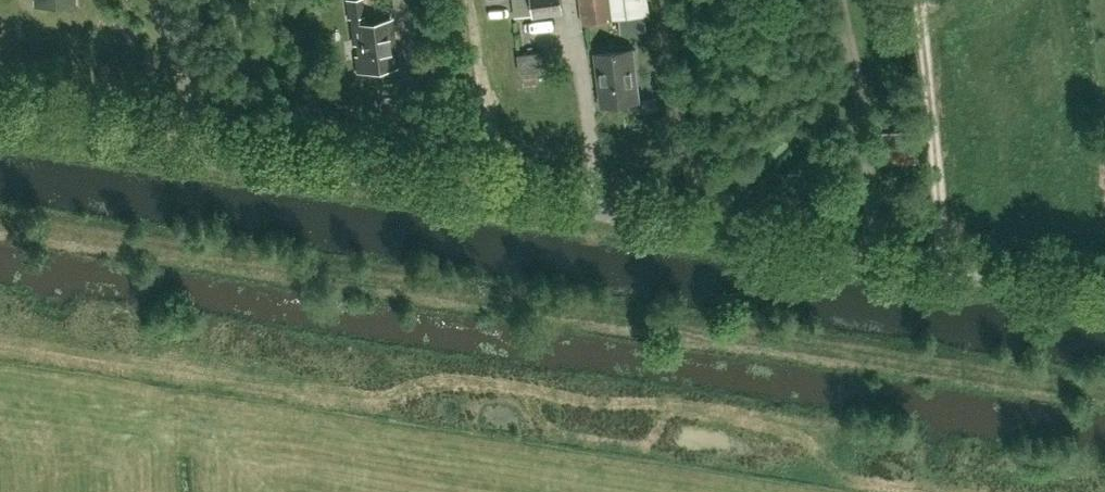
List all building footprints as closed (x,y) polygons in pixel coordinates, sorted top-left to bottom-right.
[(515,17),(563,11),(561,0),(512,0),(515,17)] [(583,23),(618,18),(644,14),(649,14),(647,0),(580,0),(583,23)] [(396,69),(390,23),(362,26),(358,2),(345,3),(348,21),(350,20),(353,46),(356,46),(357,59),(355,59),(357,74),(396,69)] [(644,14),(618,18),(620,32),(646,29),(644,14)] [(527,42),(537,41),(536,18),(525,19),(527,42)] [(602,105),(638,101),(632,49),(595,54),(602,105)] [(541,71),(539,52),(517,54),(519,73),(541,71)]
